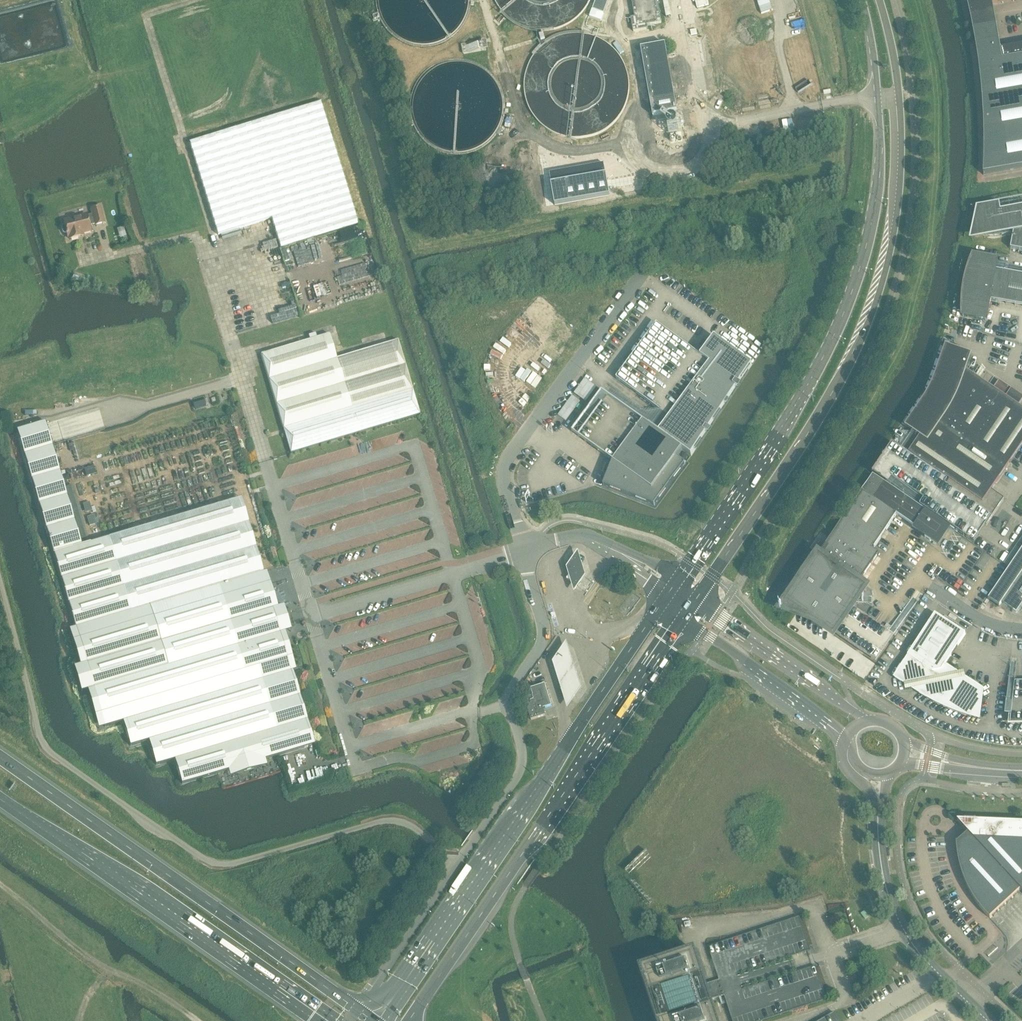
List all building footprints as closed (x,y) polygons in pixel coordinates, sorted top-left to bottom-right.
[(592,10),(604,14),(609,0),(596,0),(592,10)] [(635,18),(631,19),(633,32),(647,30),(646,26),(661,23),(657,0),(631,0),(635,18)] [(971,21),(976,20),(976,22),(981,22),(981,19),(995,17),(993,6),(1021,1),(1021,0),(966,0),(971,21)] [(592,10),(589,17),(601,22),(604,14),(592,10)] [(980,77),(983,110),(984,143),(983,175),(1021,169),(1021,47),(1001,50),(999,40),(985,42),(984,40),(979,40),(980,43),(975,44),(977,55),(978,66),(980,77)] [(462,48),(464,55),(486,50),(485,43),(462,48)] [(662,57),(667,56),(665,45),(641,49),(653,116),(677,112),(673,87),(668,88),(662,57)] [(218,235),(272,219),(281,249),(357,226),(320,103),(190,142),(218,235)] [(604,164),(549,174),(554,206),(610,196),(604,164)] [(999,204),(976,208),(969,241),(995,236),(1013,233),(1011,249),(1021,251),(1021,207),(1001,211),(999,204)] [(63,222),(65,226),(63,227),(61,228),(63,232),(64,234),(66,233),(68,238),(69,237),(70,240),(82,236),(82,234),(91,232),(89,226),(95,225),(104,223),(100,206),(91,209),(93,214),(87,216),(63,222)] [(989,306),(990,301),(1021,307),(1021,276),(995,271),(997,261),(974,257),(970,266),(967,276),(965,286),(963,296),(963,307),(963,317),(986,321),(988,310),(991,311),(992,306),(989,306)] [(649,425),(649,426),(682,451),(691,457),(752,365),(714,337),(700,356),(657,324),(616,379),(669,418),(659,432),(649,425)] [(290,454),(348,437),(357,434),(420,415),(398,341),(397,341),(388,344),(337,359),(329,335),(317,338),(315,334),(308,336),(309,340),(265,354),(265,353),(261,354),(290,454)] [(966,371),(972,355),(945,346),(935,376),(932,384),(927,393),(923,400),(904,427),(920,437),(908,454),(949,481),(945,486),(944,485),(947,481),(893,444),(872,474),(974,543),(986,525),(989,521),(1004,500),(991,491),(1021,446),(1021,409),(1019,407),(1021,402),(1021,397),(999,381),(993,389),(966,371)] [(682,451),(649,426),(602,391),(572,432),(612,462),(603,486),(655,506),(685,465),(677,458),(682,451)] [(45,422),(16,430),(105,727),(123,722),(130,747),(149,741),(156,766),(175,760),(182,785),(311,746),(279,636),(285,634),(277,608),(271,610),(238,499),(82,545),(45,422)] [(926,538),(930,541),(931,539),(938,544),(948,529),(954,533),(955,532),(873,476),(819,555),(818,554),(785,603),(833,635),(853,606),(852,606),(854,601),(855,601),(855,602),(861,602),(862,596),(856,596),(861,584),(860,583),(879,555),(872,550),(873,548),(874,549),(896,516),(927,537),(926,538)] [(988,600),(999,607),(1002,603),(1016,613),(1021,605),(1021,600),(1021,599),(1021,598),(1021,549),(988,600)] [(969,716),(979,718),(982,690),(964,678),(958,679),(956,673),(945,666),(965,634),(935,614),(894,677),(905,684),(904,684),(905,691),(913,689),(925,696),(935,702),(946,707),(958,712),(969,716)] [(567,641),(553,661),(568,708),(583,688),(567,641)] [(1014,682),(1010,723),(1021,723),(1021,682),(1014,682)] [(531,689),(533,696),(524,699),(531,720),(545,716),(543,709),(552,706),(545,684),(531,689)] [(960,867),(962,873),(964,879),(968,888),(972,896),(977,904),(983,912),(990,919),(1020,891),(1021,892),(1021,824),(978,822),(978,823),(957,843),(956,843),(957,849),(958,855),(959,861),(960,867)] [(655,1020),(718,1020),(695,952),(639,970),(655,1020)]
